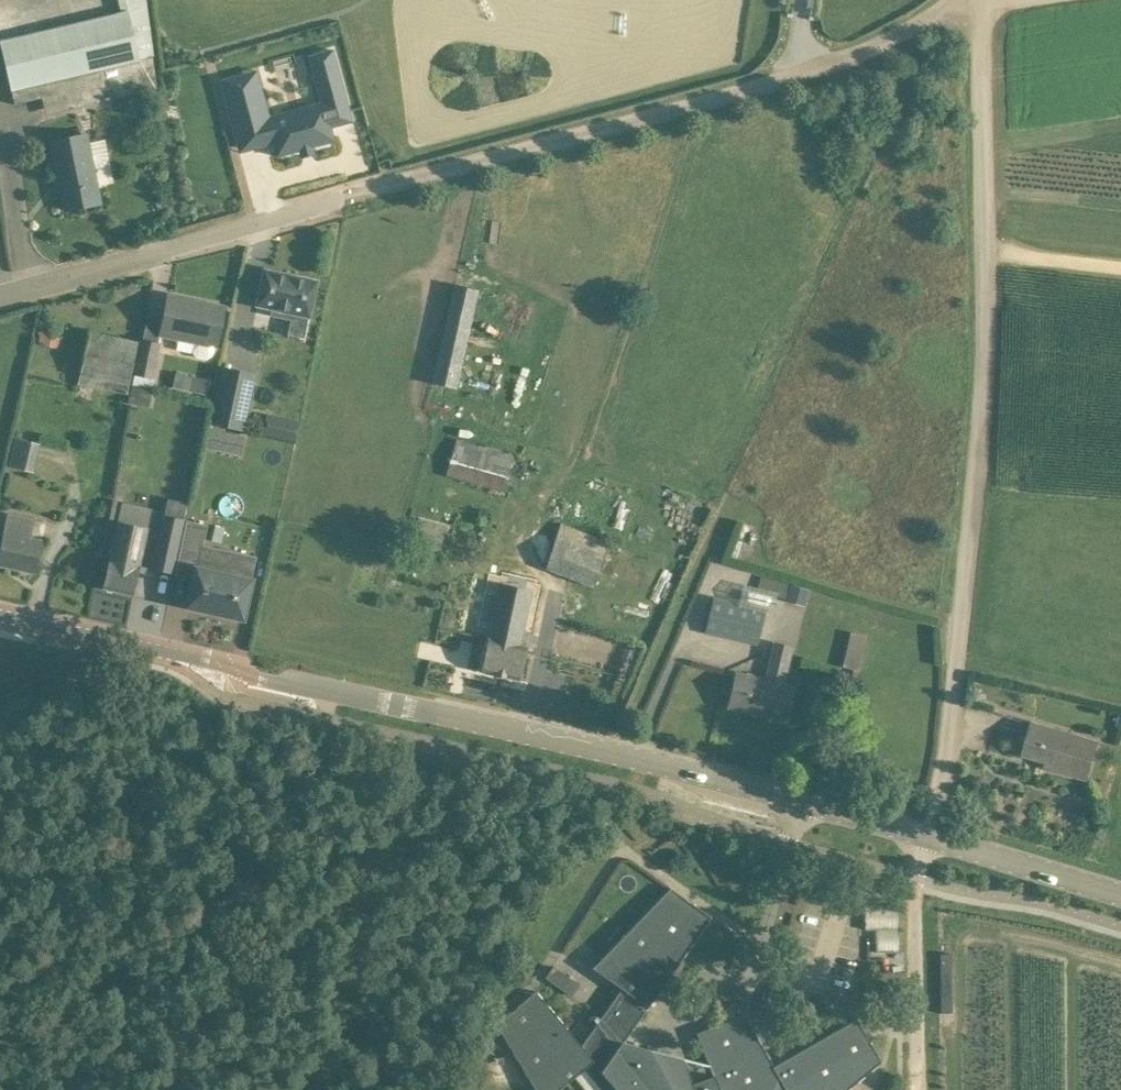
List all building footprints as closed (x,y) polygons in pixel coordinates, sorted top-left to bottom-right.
[(155,89),(156,89),(154,70),(156,70),(145,0),(117,0),(120,13),(0,41),(0,42),(14,104),(41,98),(45,115),(155,89)] [(274,132),(279,151),(302,145),(304,145),(304,144),(312,142),(312,143),(314,142),(314,141),(336,135),(333,121),(354,115),(334,44),(310,51),(323,96),(271,111),(264,86),(227,97),(233,118),(261,110),(268,134),(274,132)] [(100,203),(86,134),(51,141),(65,210),(100,203)] [(287,334),(288,334),(304,338),(309,316),(317,281),(265,269),(257,305),(273,309),(272,314),(291,318),(287,334)] [(455,389),(478,289),(456,284),(434,385),(447,387),(455,389)] [(168,295),(161,331),(217,343),(224,307),(168,295)] [(129,385),(137,341),(87,333),(79,376),(129,385)] [(142,340),(135,372),(153,375),(159,343),(142,340)] [(183,341),(181,351),(212,356),(213,346),(183,341)] [(223,367),(211,422),(243,430),(256,374),(223,367)] [(153,375),(135,372),(133,384),(153,388),(155,376),(153,375)] [(190,391),(207,395),(211,380),(193,376),(190,391)] [(281,418),(277,438),(295,442),(300,422),(281,418)] [(207,447),(223,451),(228,432),(211,428),(207,447)] [(33,473),(40,444),(14,438),(7,467),(33,473)] [(505,490),(515,455),(456,438),(447,474),(505,490)] [(166,511),(161,532),(157,532),(149,570),(172,575),(180,537),(185,516),(166,511)] [(42,540),(29,538),(32,518),(7,512),(0,545),(0,565),(35,573),(42,540)] [(133,594),(139,567),(149,527),(117,520),(113,536),(105,534),(101,556),(109,557),(103,588),(133,594)] [(206,526),(187,521),(176,572),(193,576),(187,606),(243,619),(251,579),(229,574),(234,553),(201,546),(206,526)] [(593,587),(599,574),(605,555),(572,544),(577,530),(561,524),(544,569),(593,587)] [(785,599),(789,584),(761,576),(757,590),(785,599)] [(519,680),(527,645),(520,644),(532,591),(500,584),(481,671),(519,680)] [(790,585),(786,600),(804,605),(809,590),(790,585)] [(766,608),(714,596),(705,631),(757,644),(766,608)] [(786,720),(795,684),(786,682),(790,665),(768,660),(764,677),(737,671),(728,707),(786,720)] [(1087,779),(1098,742),(1034,723),(1024,754),(1056,764),(1055,769),(1087,779)] [(600,829),(607,831),(609,822),(602,821),(600,829)] [(640,1018),(659,992),(712,916),(671,888),(593,967),(622,988),(611,1003),(582,1044),(537,992),(536,991),(496,1023),(535,1089),(557,1089),(584,1068),(602,1089),(847,1089),(881,1062),(882,1062),(882,1061),(870,1040),(866,1033),(865,1032),(858,1020),(857,1018),(816,1042),(774,1066),(744,1015),(696,1033),(710,1065),(623,1042),(640,1018)] [(872,952),(902,952),(902,906),(866,906),(866,930),(872,930),(872,952)] [(554,966),(545,978),(558,986),(566,974),(554,966)]
